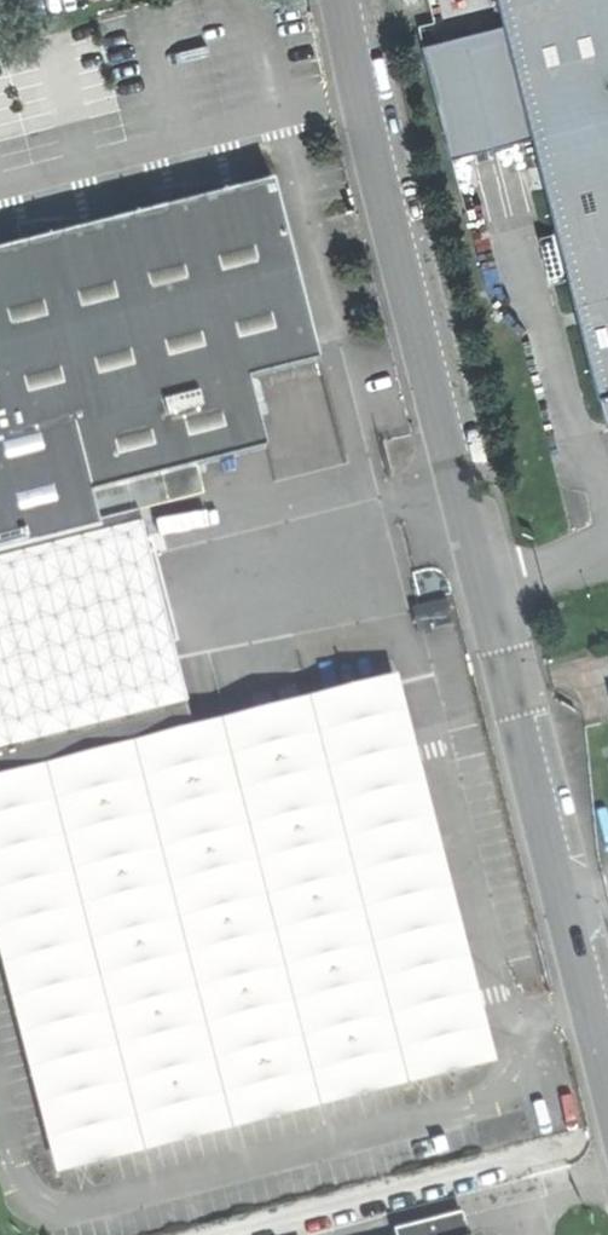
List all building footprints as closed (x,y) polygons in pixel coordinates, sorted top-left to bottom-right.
[(599,396),(607,393),(607,0),(499,0),(508,38),(533,136),(579,317),(599,396)] [(492,146),(533,136),(508,38),(468,49),(492,146)] [(273,180),(0,249),(0,552),(99,525),(91,495),(267,446),(249,378),(320,359),(298,273),(273,180)] [(607,424),(607,393),(599,396),(606,425),(607,424)] [(0,561),(0,752),(7,778),(0,779),(0,789),(198,739),(144,525),(0,561)] [(198,739),(0,789),(0,905),(65,1161),(483,1055),(441,888),(428,839),(421,841),(419,832),(427,830),(391,690),(198,739)]
